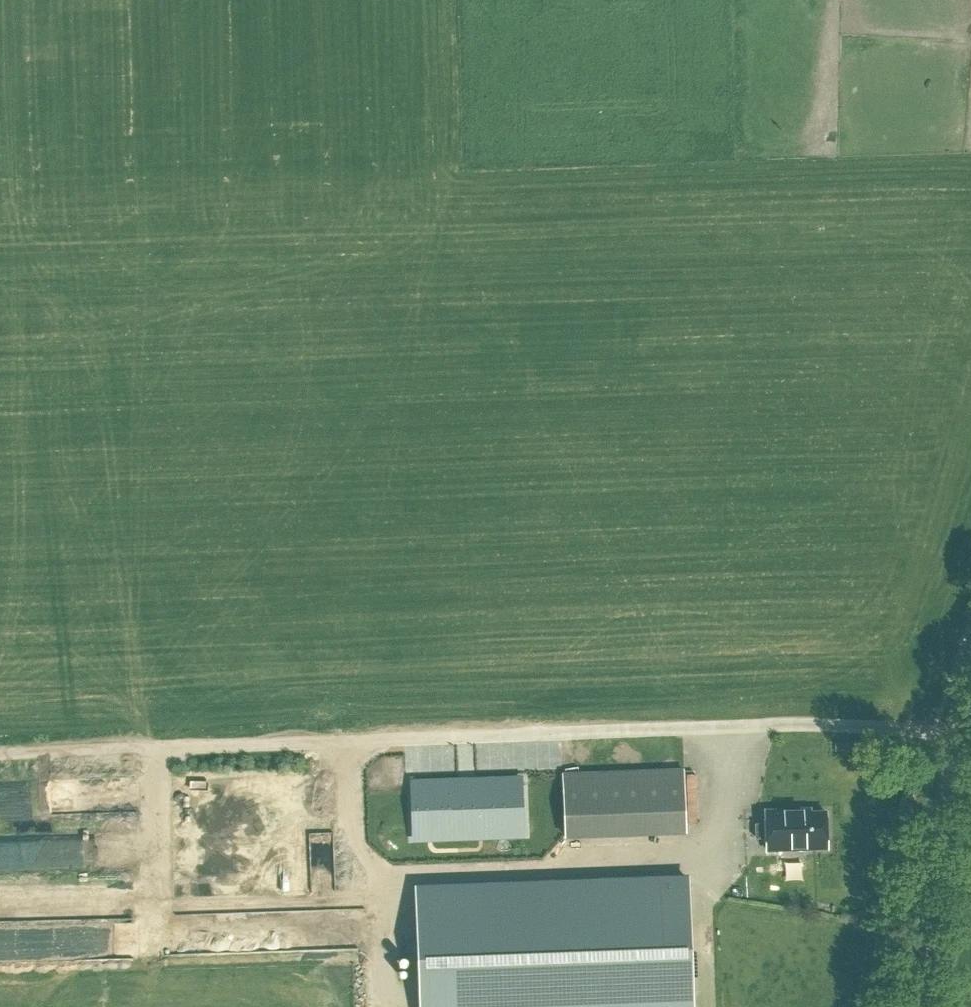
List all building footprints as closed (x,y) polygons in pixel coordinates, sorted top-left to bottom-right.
[(572,805),(690,801),(688,760),(570,764),(572,805)] [(704,818),(705,769),(694,769),(693,818),(704,818)] [(508,785),(400,789),(402,834),(510,829),(508,785)] [(693,829),(692,803),(569,806),(570,832),(693,829)] [(826,812),(799,814),(799,810),(765,812),(767,850),(784,849),(784,845),(801,844),(801,848),(827,848),(826,812)] [(12,834),(0,834),(0,847),(12,847),(12,834)] [(688,880),(416,890),(421,1006),(692,1006),(688,880)]
